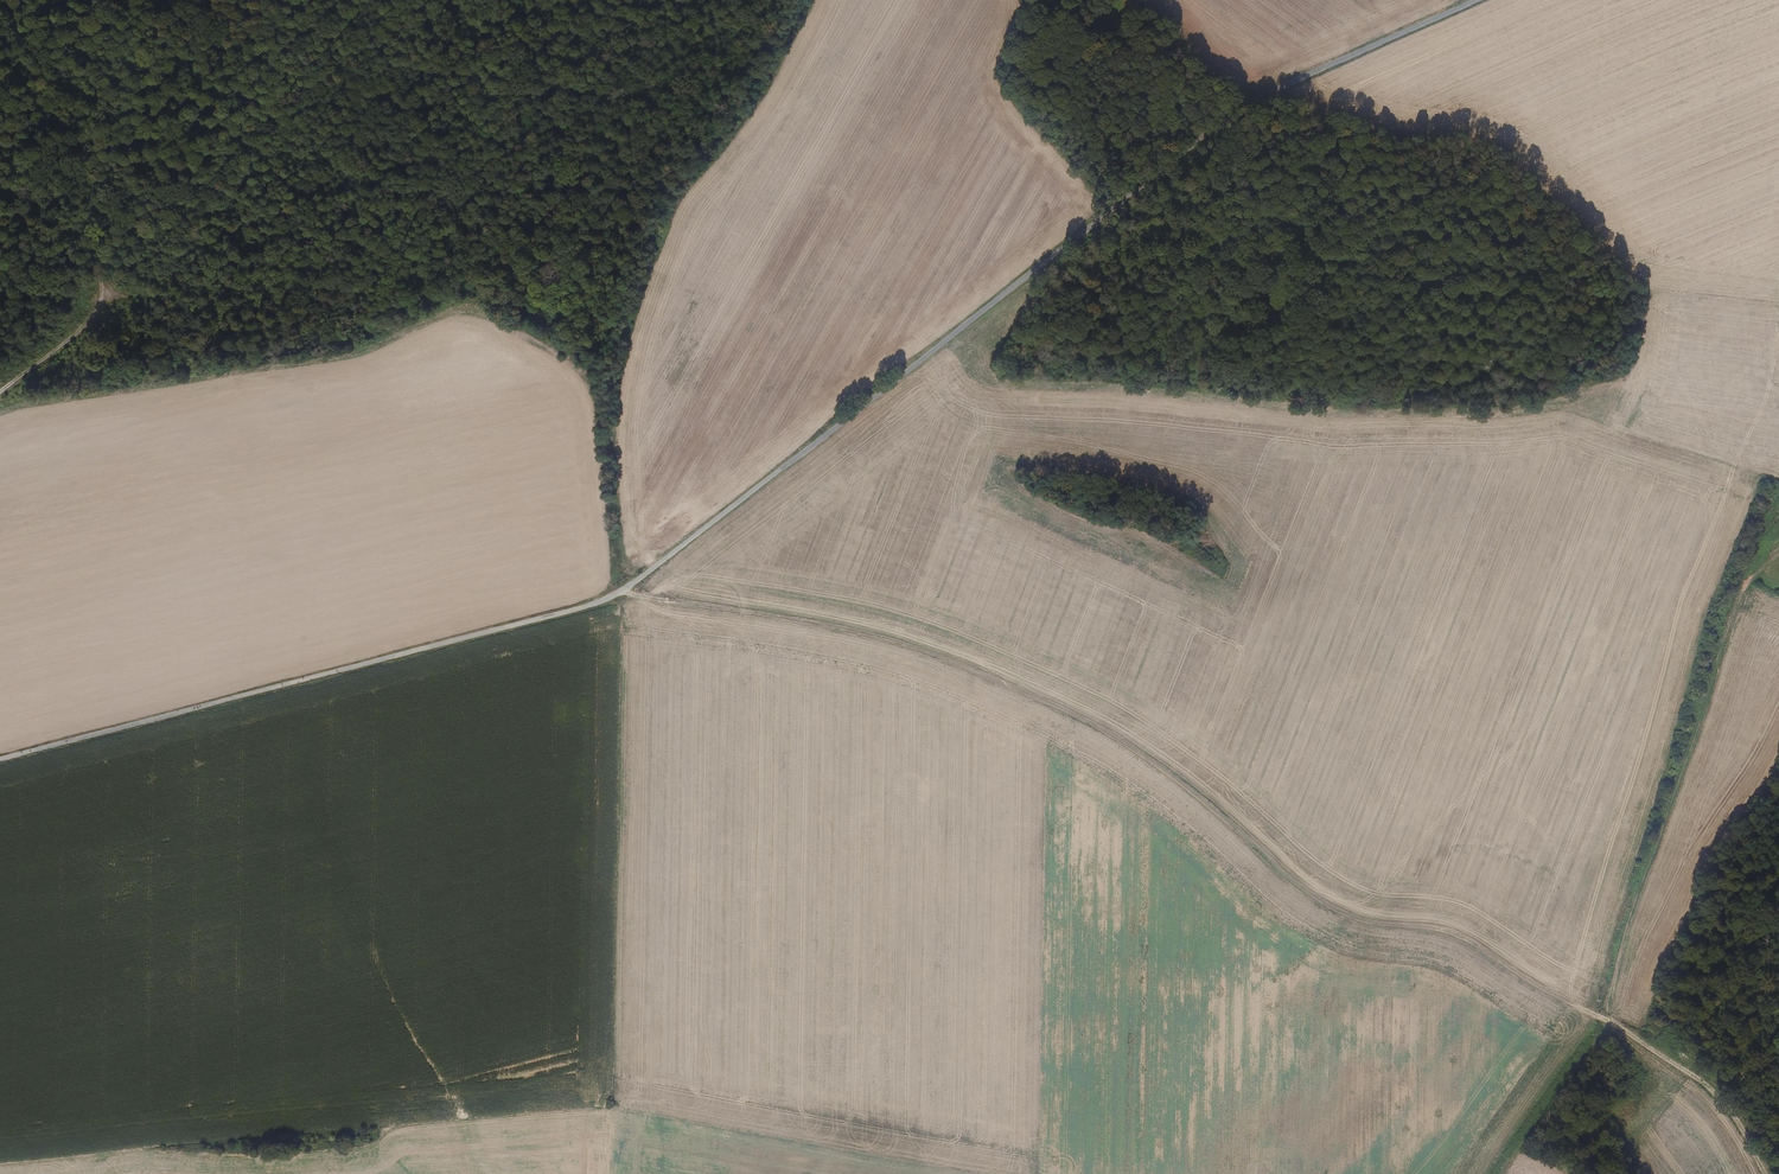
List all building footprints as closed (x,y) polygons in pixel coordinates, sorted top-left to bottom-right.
[(123,279),(118,288),(132,296),(137,287),(123,279)]
